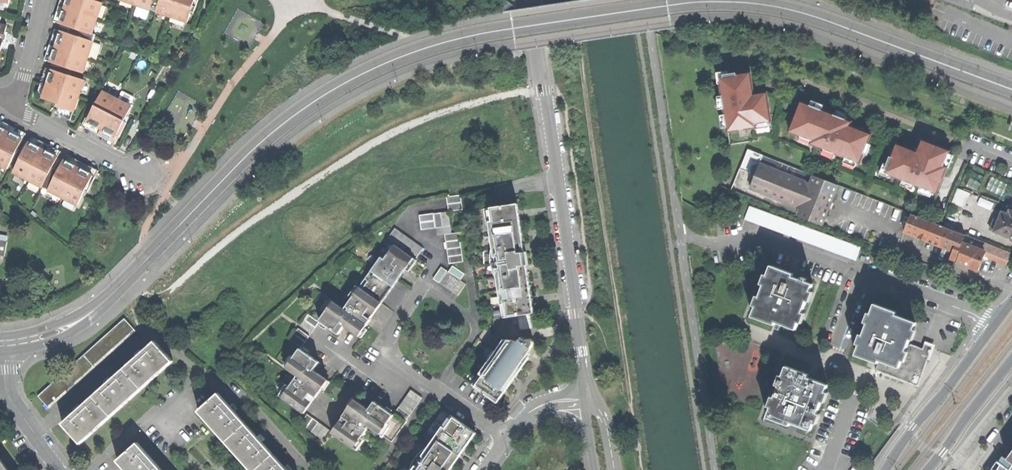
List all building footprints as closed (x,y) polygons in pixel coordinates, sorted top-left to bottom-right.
[(60,23),(68,0),(61,0),(56,14),(54,21),(60,23)] [(92,33),(102,3),(92,0),(68,0),(60,23),(71,27),(78,29),(92,33)] [(153,0),(122,0),(150,9),(153,0)] [(157,12),(161,0),(153,0),(150,9),(157,12)] [(157,12),(188,22),(191,13),(193,6),(196,7),(198,0),(161,0),(157,12)] [(45,60),(51,62),(62,31),(55,29),(52,39),(49,48),(45,60)] [(75,36),(93,42),(95,35),(92,33),(78,29),(75,36)] [(93,42),(75,36),(70,34),(62,31),(51,62),(64,66),(82,73),(93,42)] [(37,96),(43,98),(53,70),(46,68),(42,80),(37,96)] [(53,70),(43,98),(56,102),(59,103),(58,106),(74,111),(84,80),(53,70)] [(725,83),(721,84),(728,132),(757,128),(756,125),(772,122),(767,93),(754,95),(751,73),(724,77),(725,83)] [(89,111),(85,120),(119,138),(124,128),(127,123),(124,121),(131,107),(129,106),(133,98),(122,92),(118,100),(102,92),(95,107),(92,105),(89,111)] [(801,102),(790,131),(812,140),(810,144),(860,164),(871,135),(850,126),(851,122),(847,121),(848,118),(834,113),(833,115),(801,102)] [(71,121),(74,111),(58,106),(55,113),(71,121)] [(22,140),(26,133),(17,129),(4,122),(0,120),(0,128),(22,140)] [(116,144),(119,138),(85,120),(82,126),(91,131),(106,139),(116,144)] [(7,169),(17,150),(22,140),(0,128),(0,165),(7,169)] [(32,136),(29,143),(57,158),(61,151),(52,147),(38,140),(32,136)] [(890,158),(885,170),(892,172),(891,176),(936,194),(947,167),(944,166),(950,152),(922,140),(917,153),(897,144),(891,159),(890,158)] [(43,187),(50,172),(53,167),(57,158),(29,143),(22,155),(14,172),(43,187)] [(786,175),(787,176),(791,167),(748,150),(740,169),(755,175),(759,165),(786,176),(786,175)] [(67,155),(64,161),(95,177),(98,171),(86,165),(74,158),(67,155)] [(56,175),(49,190),(77,205),(85,191),(88,192),(95,177),(64,161),(60,169),(56,175)] [(801,208),(825,218),(829,209),(826,208),(828,202),(831,203),(838,186),(813,176),(810,184),(796,179),(787,176),(786,175),(786,176),(759,165),(755,175),(750,188),(801,208)] [(799,170),(791,167),(787,176),(796,179),(799,170)] [(813,176),(799,170),(796,179),(810,184),(813,176)] [(49,190),(56,175),(50,172),(43,187),(49,190)] [(958,189),(952,204),(964,209),(970,193),(958,189)] [(447,196),(449,211),(463,209),(461,194),(447,196)] [(517,253),(525,252),(518,203),(514,204),(514,209),(517,208),(518,215),(515,215),(520,244),(516,245),(517,253)] [(497,277),(503,317),(529,313),(524,273),(520,273),(519,266),(527,265),(526,258),(525,252),(517,253),(516,245),(520,244),(515,215),(518,215),(517,208),(514,209),(514,204),(485,208),(488,229),(491,229),(494,248),(492,248),(491,254),(490,259),(491,265),(493,270),(496,277),(497,277)] [(860,248),(749,207),(745,219),(855,260),(860,248)] [(798,216),(822,226),(825,218),(801,208),(798,216)] [(1011,239),(1011,210),(1009,209),(1007,214),(1001,212),(997,223),(993,221),(990,230),(994,231),(993,232),(1011,239)] [(445,234),(449,264),(464,262),(460,232),(452,233),(449,211),(420,215),(422,230),(436,228),(437,235),(445,234)] [(939,225),(911,214),(906,229),(955,248),(953,251),(951,258),(957,261),(964,244),(985,252),(988,244),(939,225)] [(394,244),(415,260),(423,248),(394,228),(386,240),(394,244)] [(955,248),(906,229),(904,232),(953,251),(955,248)] [(415,260),(394,244),(386,255),(384,253),(381,257),(380,256),(359,287),(380,302),(381,303),(397,280),(396,279),(403,268),(408,271),(415,260)] [(964,244),(957,261),(956,262),(978,271),(981,261),(984,256),(985,252),(964,244)] [(1010,253),(988,244),(985,252),(984,256),(1006,264),(1010,253)] [(524,273),(529,313),(534,313),(527,265),(519,266),(520,273),(524,273)] [(771,265),(752,316),(775,325),(776,321),(781,323),(796,329),(805,305),(813,284),(806,281),(807,278),(802,276),(801,279),(792,276),(793,273),(771,265)] [(441,267),(433,279),(457,296),(466,284),(460,280),(464,274),(452,266),(448,272),(441,267)] [(4,285),(0,290),(0,291),(2,297),(9,297),(13,292),(10,286),(4,285)] [(380,302),(359,287),(346,306),(349,308),(347,311),(332,302),(319,321),(338,333),(344,326),(361,338),(367,329),(364,327),(370,319),(369,318),(374,311),(380,302)] [(856,354),(878,362),(879,360),(899,367),(908,344),(916,322),(901,316),(896,314),(897,312),(875,303),(865,330),(856,354)] [(307,314),(299,325),(311,333),(319,322),(307,314)] [(125,319),(38,396),(49,408),(136,330),(125,319)] [(297,328),(289,340),(301,348),(309,336),(297,328)] [(472,384),(494,400),(527,355),(524,353),(526,350),(529,351),(535,343),(535,341),(534,340),(532,339),(530,338),(528,339),(525,343),(520,340),(518,342),(515,340),(512,339),(508,339),(504,339),(472,384)] [(137,357),(125,368),(143,388),(173,361),(167,354),(155,341),(142,352),(141,351),(138,353),(135,356),(137,357)] [(928,352),(923,350),(908,344),(899,367),(879,360),(878,362),(876,370),(917,385),(929,352),(928,352)] [(282,397),(304,413),(321,388),(324,390),(330,382),(318,374),(313,370),(318,362),(300,349),(286,367),(300,377),(298,380),(295,378),(282,397)] [(527,355),(494,400),(497,402),(515,377),(529,356),(527,355)] [(786,366),(768,417),(790,425),(791,422),(811,430),(820,407),(828,385),(813,379),(808,377),(809,374),(786,366)] [(94,396),(112,416),(143,388),(125,368),(112,380),(111,378),(108,381),(105,383),(107,385),(94,396)] [(410,389),(394,412),(406,420),(422,397),(410,389)] [(227,441),(247,424),(235,411),(237,410),(235,407),(232,404),(231,406),(219,393),(213,399),(199,411),(227,441)] [(76,412),(64,423),(82,443),(112,416),(94,396),(82,407),(80,405),(77,408),(75,410),(76,412)] [(343,416),(331,432),(353,448),(367,429),(364,426),(366,423),(380,433),(393,415),(382,407),(374,401),(369,409),(351,397),(346,405),(348,407),(342,416),(343,416)] [(306,414),(298,425),(321,441),(329,430),(306,414)] [(442,468),(446,462),(449,464),(473,430),(451,415),(428,448),(426,447),(422,450),(418,453),(414,458),(411,464),(410,469),(444,469),(442,468)] [(258,436),(247,424),(227,441),(252,469),(256,469),(274,454),(263,442),(264,440),(262,437),(259,435),(258,436)] [(473,430),(449,464),(446,462),(442,468),(444,469),(449,469),(476,432),(473,430)] [(139,443),(118,461),(121,463),(127,469),(163,469),(139,443)] [(289,468),(287,465),(285,467),(274,454),(256,469),(291,469),(289,468)] [(996,461),(999,463),(1006,468),(1009,469),(1011,465),(1011,463),(1010,461),(1007,459),(1000,454),(996,461)] [(0,459),(0,469),(8,469),(0,459)] [(851,469),(868,469),(857,461),(851,469)] [(996,461),(989,469),(1011,469),(1011,465),(1009,469),(1006,468),(999,463),(996,461)]
